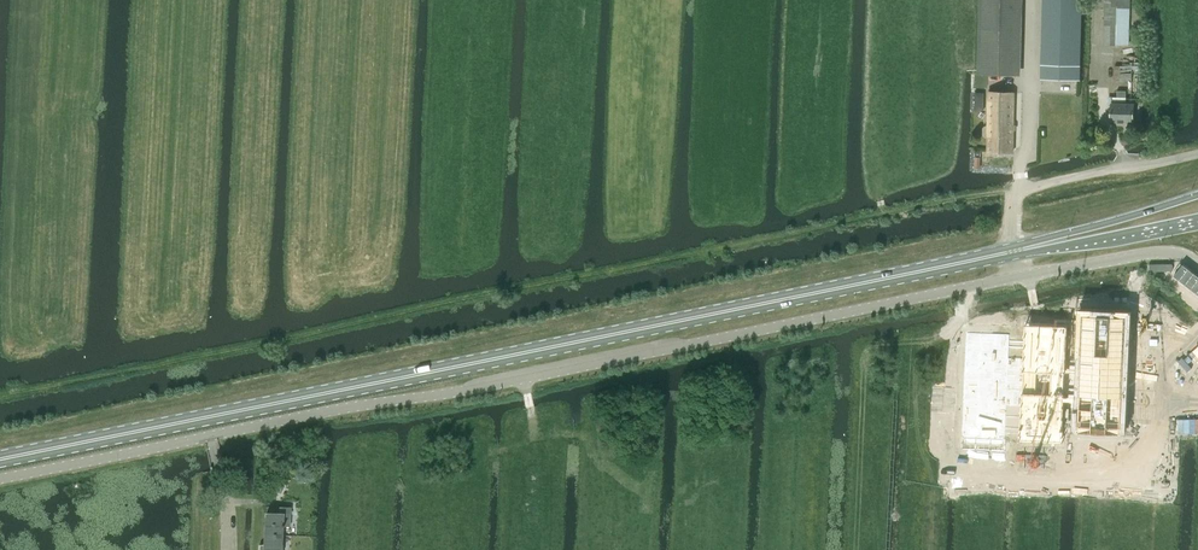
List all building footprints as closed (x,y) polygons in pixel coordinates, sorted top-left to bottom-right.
[(977,75),(1016,75),(1017,0),(979,0),(977,75)] [(1082,10),(1082,0),(1043,0),(1041,79),(1080,80),(1080,79),(1082,10)] [(1105,45),(1129,45),(1131,0),(1105,0),(1104,45),(1105,45)] [(1121,66),(1120,80),(1131,80),(1131,99),(1142,99),(1143,62),(1132,62),(1132,64),(1121,66)] [(1113,99),(1112,123),(1135,123),(1135,104),(1127,104),(1126,104),(1126,90),(1117,90),(1117,97),(1113,97),(1113,99)] [(983,128),(983,134),(985,137),(987,137),(987,151),(1013,152),(1014,93),(988,92),(988,126),(985,126),(983,128)] [(1010,339),(969,338),(967,442),(968,442),(968,444),(1006,445),(1007,443),(1008,443),(1009,405),(1020,405),(1020,433),(1021,433),(1022,436),(1047,436),(1058,436),(1059,433),(1061,433),(1061,404),(1076,405),(1076,421),(1078,421),(1079,424),(1115,423),(1117,421),(1119,421),(1120,358),(1121,335),(1121,316),(1076,316),(1076,364),(1063,364),(1063,329),(1021,329),(1021,364),(1009,364),(1010,339)] [(267,511),(266,535),(283,536),(284,524),(290,524),(291,506),(282,506),(282,512),(267,511)] [(283,536),(266,535),(266,542),(260,544),(260,549),(283,549),(283,536)]
